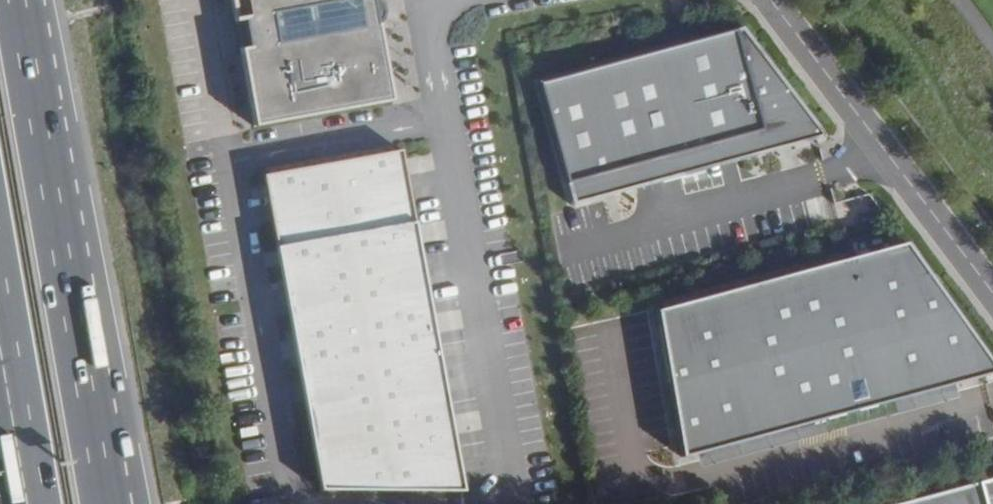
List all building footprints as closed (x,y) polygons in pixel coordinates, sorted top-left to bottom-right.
[(409,94),(391,0),(248,0),(272,121),(409,94)] [(732,162),(825,136),(742,27),(538,82),(572,205),(635,188),(629,165),(725,139),(732,162)] [(725,139),(629,165),(635,188),(732,162),(725,139)] [(419,144),(281,170),(341,484),(484,487),(419,144)] [(905,243),(656,310),(682,457),(696,453),(953,382),(992,371),(992,364),(905,243)] [(953,382),(696,453),(699,465),(956,393),(953,382)] [(894,503),(992,503),(992,477),(894,503)]
